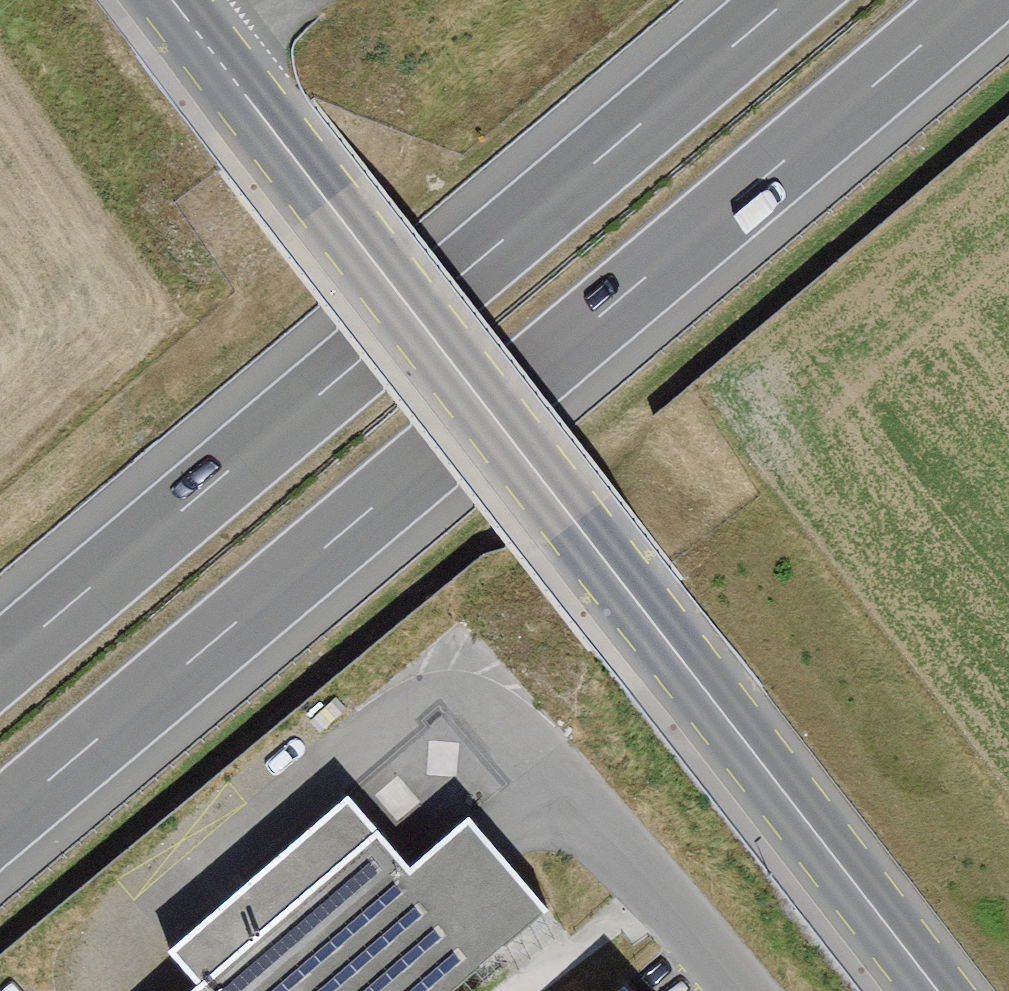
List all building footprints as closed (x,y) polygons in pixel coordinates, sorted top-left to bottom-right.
[(535,903),(501,866),(458,818),(403,867),(338,794),(163,950),(194,984),(185,990),(436,990),(535,903)]
